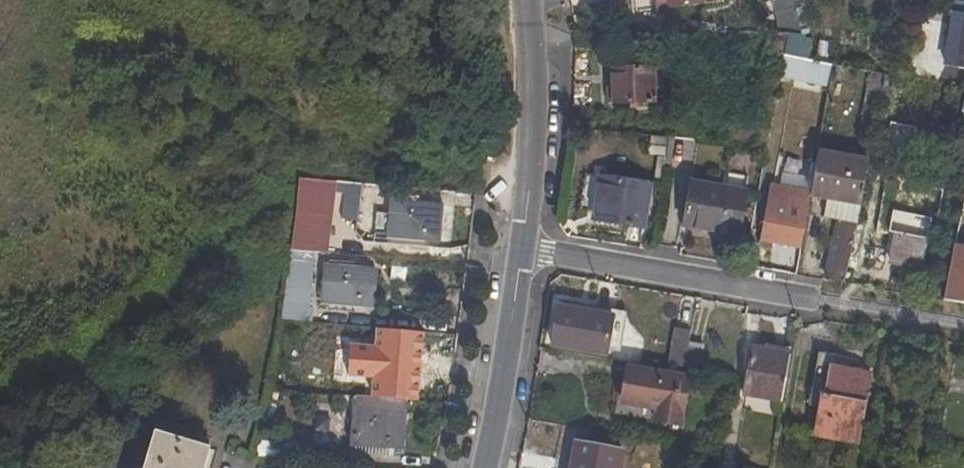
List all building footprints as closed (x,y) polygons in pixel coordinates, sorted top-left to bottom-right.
[(654,10),(700,4),(700,0),(653,0),(654,10)] [(769,0),(776,28),(794,23),(788,0),(770,0),(769,0)] [(957,68),(963,27),(963,14),(954,13),(945,66),(957,68)] [(787,34),(767,33),(764,56),(782,56),(787,34)] [(782,56),(799,59),(803,34),(801,34),(787,34),(782,56)] [(779,77),(828,86),(832,65),(799,59),(782,56),(779,77)] [(654,68),(612,68),(612,104),(654,103),(654,68)] [(892,90),(906,92),(907,79),(894,76),(892,90)] [(914,127),(893,123),(889,148),(910,152),(914,127)] [(661,155),(664,137),(648,134),(645,153),(661,155)] [(861,206),(870,161),(817,151),(809,196),(861,206)] [(620,231),(621,224),(593,219),(599,177),(593,176),(586,225),(620,231)] [(599,177),(593,219),(621,224),(641,227),(649,186),(599,177)] [(289,250),(302,252),(328,233),(334,184),(300,179),(289,250)] [(746,191),(691,182),(684,226),(739,236),(746,191)] [(802,194),(770,187),(760,240),(791,246),(802,194)] [(439,242),(442,205),(391,201),(390,219),(383,219),(382,230),(388,231),(387,238),(439,242)] [(897,228),(897,231),(889,229),(886,247),(893,248),(890,265),(923,270),(928,239),(922,238),(924,228),(916,224),(917,219),(902,217),(901,229),(897,228)] [(826,281),(844,285),(857,224),(839,220),(826,281)] [(315,253),(324,253),(328,233),(302,252),(315,253)] [(946,302),(963,305),(963,249),(956,248),(946,302)] [(315,253),(302,252),(289,250),(281,320),(317,324),(318,310),(309,309),(315,253)] [(372,308),(376,272),(325,267),(322,303),(372,308)] [(571,309),(612,316),(613,309),(572,301),(571,309)] [(550,349),(605,358),(612,316),(571,309),(557,307),(550,349)] [(689,343),(691,332),(677,330),(670,370),(684,372),(689,343)] [(364,377),(367,342),(319,338),(318,354),(312,354),(311,363),(317,363),(316,373),(364,377)] [(698,375),(704,345),(689,343),(684,372),(698,375)] [(751,348),(743,395),(780,401),(789,349),(766,344),(765,351),(751,348)] [(860,360),(817,352),(807,406),(819,408),(815,434),(858,442),(870,375),(857,373),(860,360)] [(623,365),(619,387),(629,388),(632,367),(623,365)] [(632,367),(629,388),(619,387),(614,419),(680,430),(688,378),(632,367)] [(404,402),(350,398),(349,411),(352,411),(352,420),(348,420),(347,438),(350,439),(350,446),(401,449),(404,402)] [(210,449),(154,432),(143,467),(204,467),(210,449)] [(254,459),(296,462),(298,445),(258,441),(254,459)] [(570,467),(578,467),(582,443),(575,442),(570,467)] [(622,451),(582,443),(578,467),(619,467),(622,451)]
